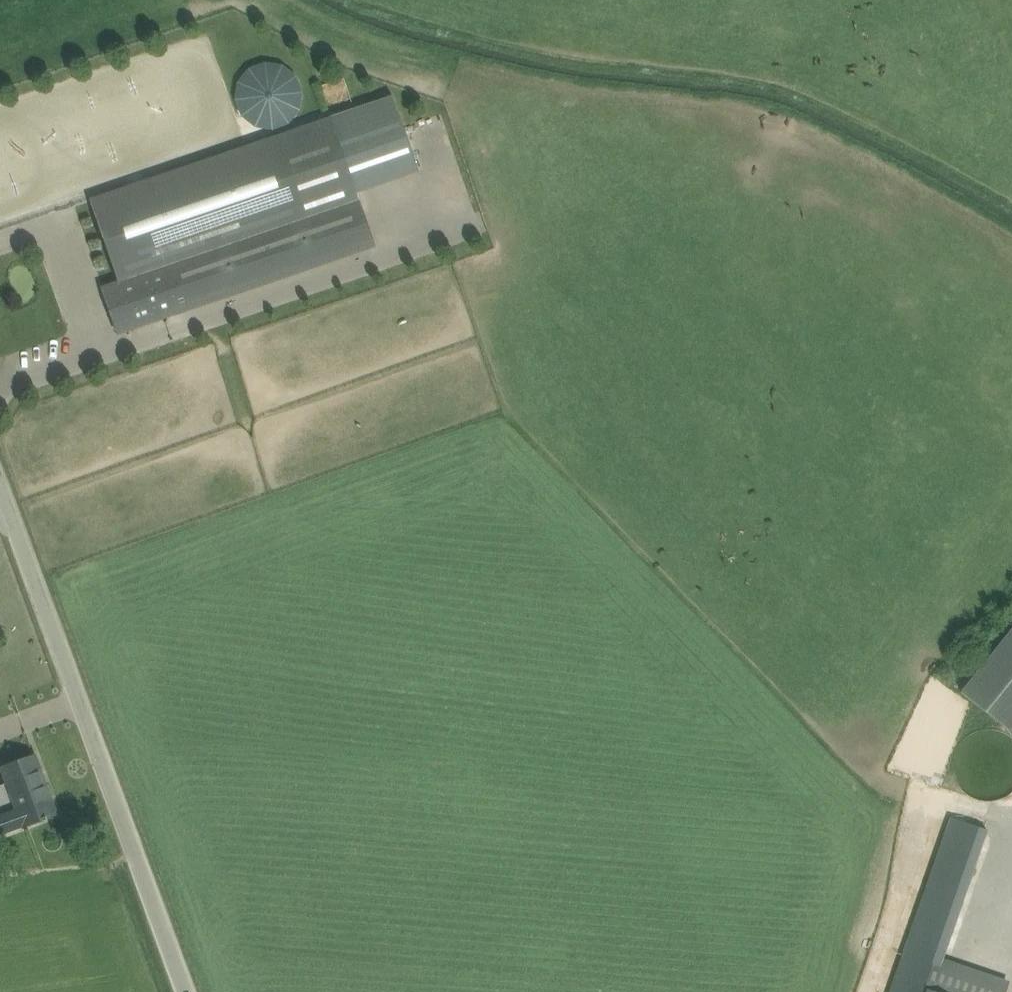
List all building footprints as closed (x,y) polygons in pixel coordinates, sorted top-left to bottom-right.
[(248,60),(238,119),(298,129),(308,70),(248,60)] [(306,210),(280,134),(90,199),(118,281),(102,287),(119,334),(375,246),(356,192),(306,210)] [(1008,731),(1011,725),(1011,618),(956,692),(1008,731)] [(10,831),(22,826),(22,827),(42,819),(43,821),(47,820),(47,818),(56,814),(34,756),(0,769),(17,813),(5,817),(10,831)] [(942,964),(941,965),(904,954),(891,991),(1006,991),(1007,987),(942,964)]
